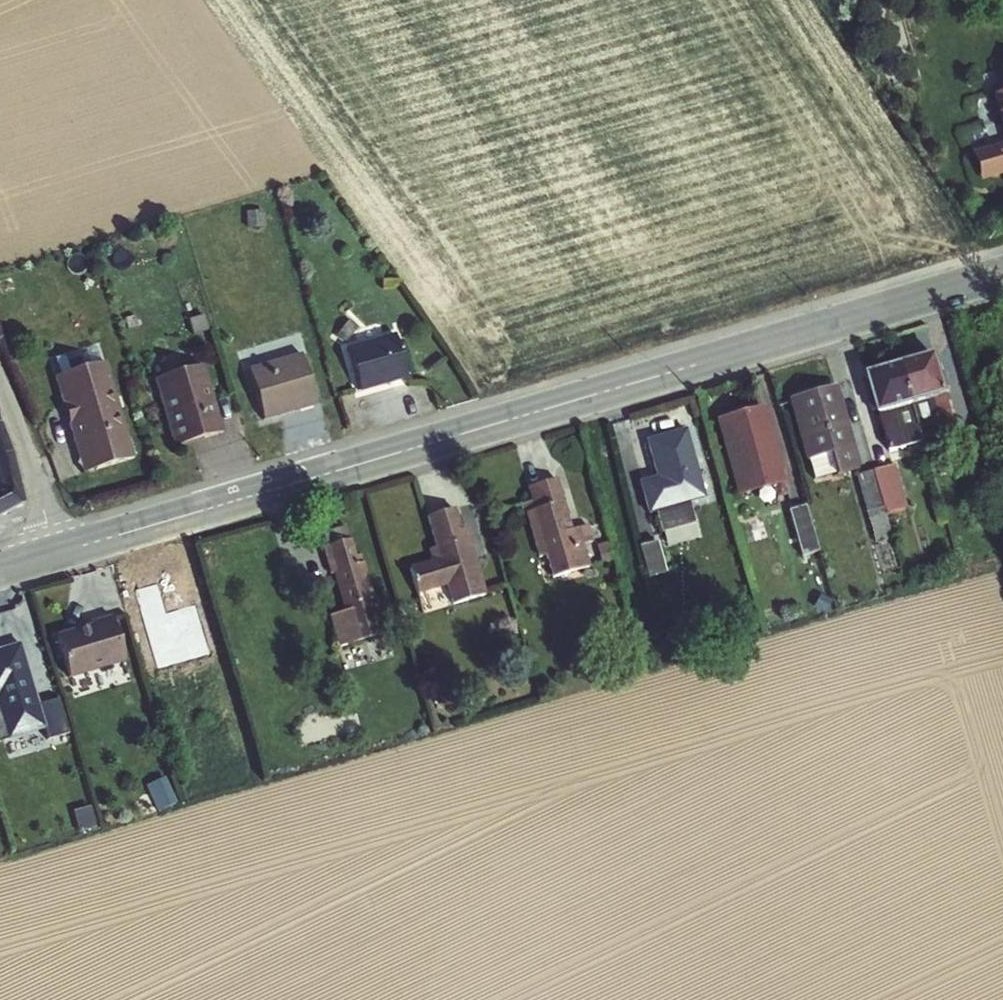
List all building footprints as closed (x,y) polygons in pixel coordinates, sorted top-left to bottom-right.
[(993,102),(1002,134),(1002,99),(993,102)] [(970,159),(979,182),(1002,173),(1002,149),(970,159)] [(262,212),(245,212),(245,229),(263,229),(262,212)] [(348,320),(334,337),(344,345),(357,327),(348,320)] [(393,333),(345,347),(359,392),(406,378),(393,333)] [(300,354),(247,369),(262,420),(315,405),(300,354)] [(900,366),(911,407),(946,397),(947,397),(945,391),(941,375),(935,356),(917,361),(901,366),(900,366)] [(104,363),(53,378),(82,474),(133,458),(104,363)] [(202,364),(153,378),(172,446),(222,432),(202,364)] [(899,366),(884,371),(864,376),(876,417),(879,417),(894,412),(911,407),(900,366),(899,366)] [(941,375),(945,391),(949,389),(945,374),(941,375)] [(807,461),(828,455),(833,472),(834,479),(859,471),(852,446),(835,385),(786,399),(803,462),(807,461)] [(911,407),(917,425),(922,441),(922,443),(926,442),(922,428),(935,424),(939,438),(956,433),(946,397),(911,407)] [(763,406),(714,420),(736,497),(785,483),(763,406)] [(911,407),(894,412),(899,428),(917,425),(911,407)] [(894,412),(879,417),(889,453),(905,449),(899,428),(894,412)] [(899,428),(905,449),(922,443),(922,441),(917,425),(899,428)] [(652,477),(636,481),(646,515),(705,499),(685,427),(642,439),(652,477)] [(14,469),(12,464),(9,451),(0,429),(0,473),(14,469)] [(828,455),(807,461),(812,479),(833,472),(828,455)] [(873,472),(886,516),(903,511),(889,468),(873,472)] [(22,504),(14,469),(0,473),(0,516),(22,504)] [(886,516),(873,472),(855,477),(866,513),(874,544),(870,545),(881,576),(903,570),(886,516)] [(530,501),(519,504),(522,515),(524,515),(537,558),(544,556),(550,578),(588,567),(581,545),(591,541),(586,525),(571,530),(568,521),(556,478),(526,487),(530,501)] [(803,505),(787,510),(801,557),(817,552),(803,505)] [(431,561),(408,568),(416,595),(445,586),(451,606),(484,595),(464,528),(459,530),(453,509),(425,517),(434,547),(427,549),(431,561)] [(320,548),(349,539),(345,526),(320,533),(320,548)] [(349,539),(320,548),(327,575),(332,573),(343,612),(328,615),(336,647),(383,634),(376,612),(370,614),(366,600),(373,598),(362,563),(356,565),(349,539)] [(655,541),(637,546),(645,579),(664,573),(655,541)] [(606,542),(595,545),(600,565),(611,562),(606,542)] [(817,594),(811,607),(824,614),(831,601),(817,594)] [(89,626),(54,636),(67,680),(124,663),(110,617),(89,623),(89,626)] [(33,690),(19,643),(0,648),(0,721),(6,740),(45,729),(39,707),(33,690)] [(33,690),(39,707),(41,706),(53,744),(68,739),(57,701),(46,704),(41,688),(33,690)] [(166,778),(146,787),(158,814),(178,805),(166,778)]
